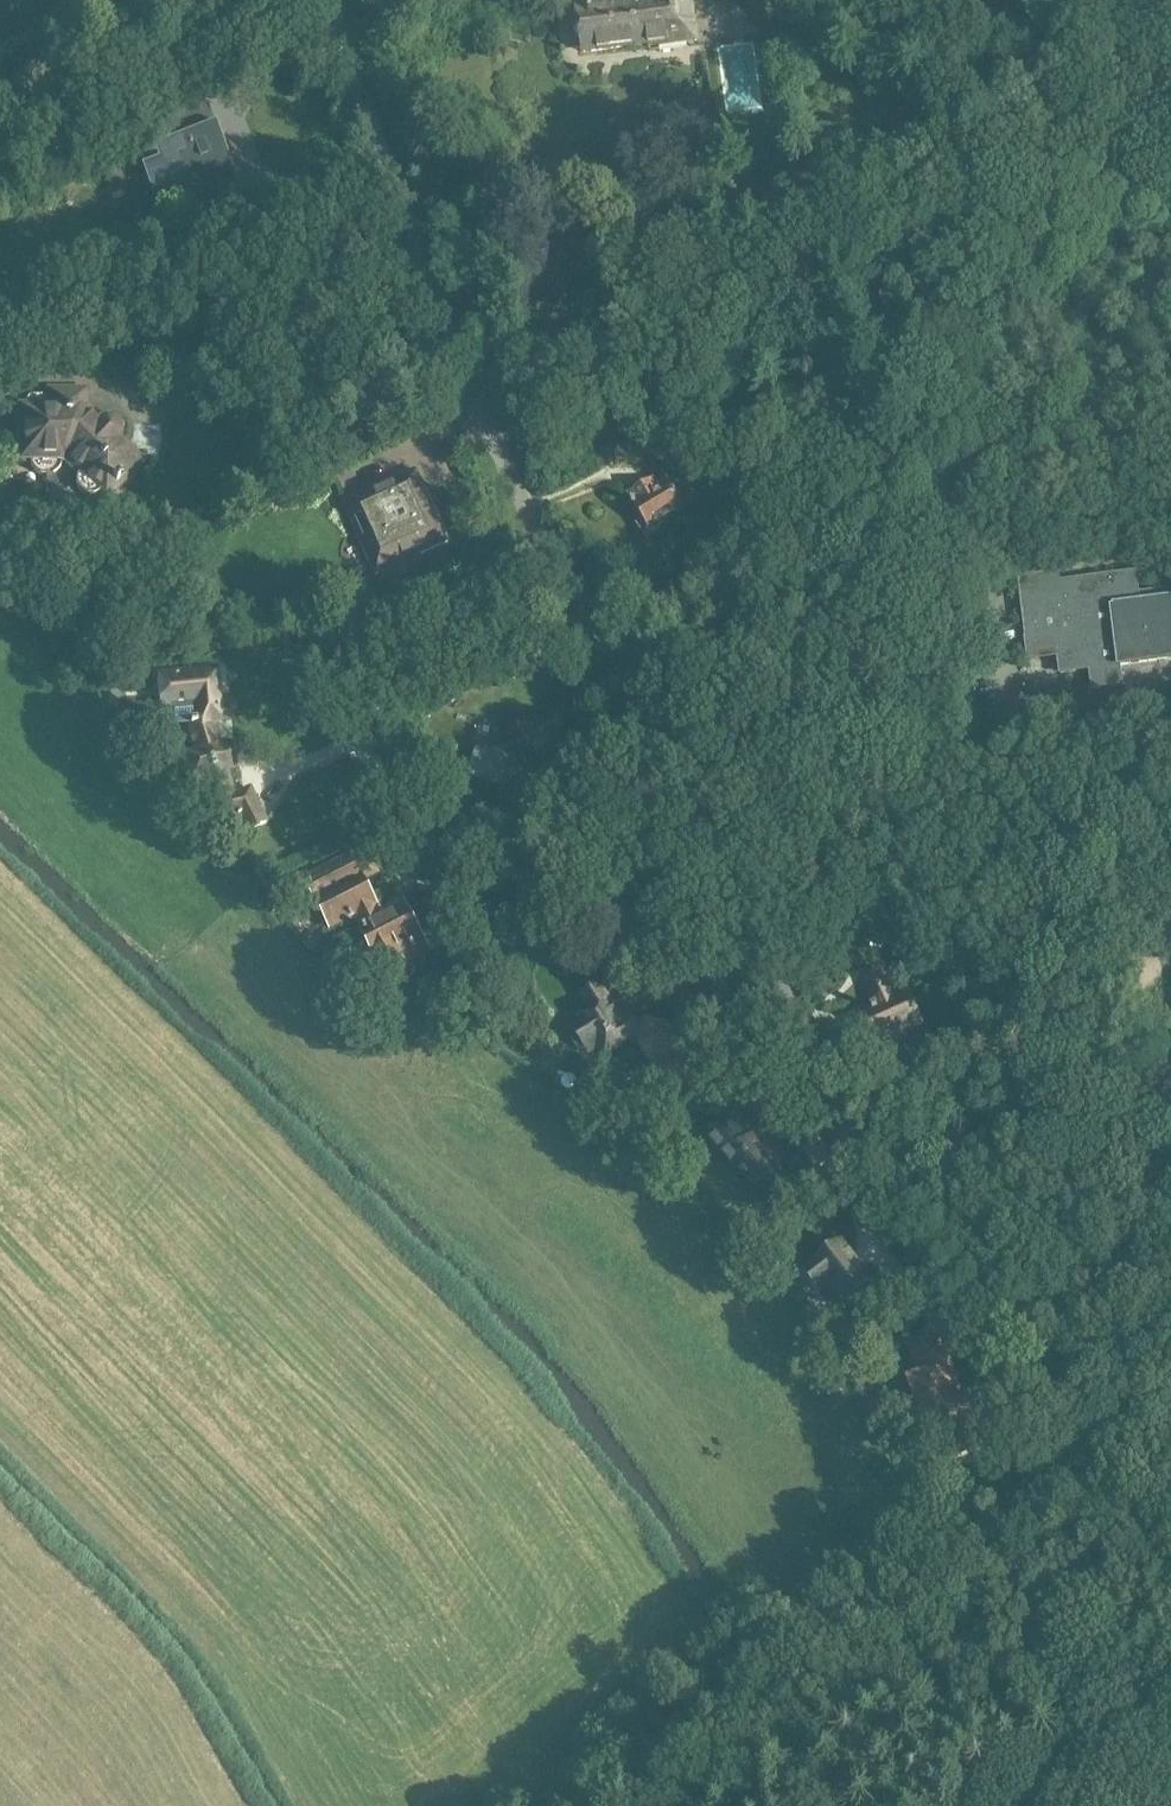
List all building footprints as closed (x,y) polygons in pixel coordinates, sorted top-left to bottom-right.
[(578,22),(574,26),(576,37),(583,41),(584,52),(685,39),(683,24),(694,23),(691,0),(649,0),(624,3),(623,0),(622,0),(602,2),(603,8),(591,10),(592,18),(578,22)] [(205,97),(166,112),(176,138),(153,147),(157,158),(141,164),(157,209),(209,189),(216,207),(225,204),(219,188),(228,184),(216,152),(225,149),(205,97)] [(110,419),(108,419),(107,419),(105,419),(104,420),(102,421),(100,422),(96,426),(87,417),(87,410),(84,410),(84,394),(54,394),(54,411),(38,411),(25,425),(25,444),(38,457),(68,458),(82,470),(80,473),(79,475),(78,477),(78,478),(78,481),(78,482),(78,484),(79,486),(80,489),(82,491),(84,493),(85,494),(87,494),(89,495),(93,495),(96,495),(98,494),(100,493),(101,493),(103,491),(107,495),(140,462),(119,442),(121,439),(122,437),(122,436),(123,434),(123,433),(123,431),(122,428),(121,425),(120,424),(118,422),(117,421),(115,420),(114,419),(112,419),(110,419)] [(423,552),(448,541),(416,471),(391,482),(399,500),(382,507),(381,505),(356,516),(377,564),(403,552),(401,546),(417,539),(423,552)] [(657,491),(651,481),(631,492),(635,499),(629,502),(633,508),(634,507),(643,522),(637,526),(646,542),(663,532),(657,522),(682,507),(668,484),(657,491)] [(1170,659),(1170,588),(1138,593),(1135,572),(1060,582),(1059,573),(1017,579),(1028,657),(1058,653),(1061,674),(1089,670),(1092,689),(1124,684),(1121,666),(1170,659)] [(218,666),(155,671),(159,709),(169,708),(169,706),(192,704),(195,719),(190,719),(191,725),(189,725),(195,753),(183,757),(194,792),(207,789),(217,822),(238,817),(245,832),(265,822),(249,786),(233,793),(232,791),(236,790),(223,743),(218,744),(212,724),(224,722),(218,666)] [(510,769),(524,760),(527,765),(548,752),(546,750),(566,738),(552,715),(539,723),(537,721),(535,722),(534,720),(527,724),(520,713),(501,725),(513,743),(500,752),(499,751),(477,746),(477,748),(478,748),(470,782),(504,790),(503,791),(505,791),(510,769)] [(280,881),(265,889),(275,909),(312,889),(331,926),(357,913),(365,929),(363,930),(385,973),(406,962),(405,961),(429,949),(403,900),(380,912),(362,877),(376,870),(364,848),(307,877),(305,873),(282,885),(280,881)] [(883,973),(866,981),(877,1010),(867,1015),(878,1041),(896,1033),(897,1035),(922,1024),(908,994),(895,1000),(883,973)] [(637,1046),(643,1021),(630,1018),(629,1024),(623,1022),(602,987),(600,989),(595,987),(588,992),(587,996),(584,998),(594,1013),(572,1026),(575,1031),(571,1038),(577,1047),(585,1049),(588,1054),(597,1048),(603,1058),(625,1045),(637,1046)] [(643,1021),(637,1046),(640,1047),(653,1068),(652,1069),(666,1092),(697,1073),(669,1028),(643,1021)] [(729,1115),(702,1138),(734,1174),(740,1169),(745,1176),(743,1178),(760,1198),(772,1188),(771,1187),(786,1173),(792,1180),(794,1179),(756,1136),(751,1140),(729,1115)] [(841,1243),(804,1271),(818,1290),(825,1285),(840,1306),(871,1283),(841,1243)] [(965,1329),(948,1335),(950,1342),(968,1336),(965,1329)] [(922,1377),(911,1381),(922,1413),(915,1415),(917,1421),(914,1422),(920,1438),(923,1436),(925,1442),(942,1436),(949,1454),(977,1444),(970,1425),(977,1423),(968,1396),(959,1399),(956,1390),(957,1389),(940,1339),(912,1349),(922,1377)] [(1046,1535),(1057,1528),(1051,1518),(1040,1524),(1046,1535)]
